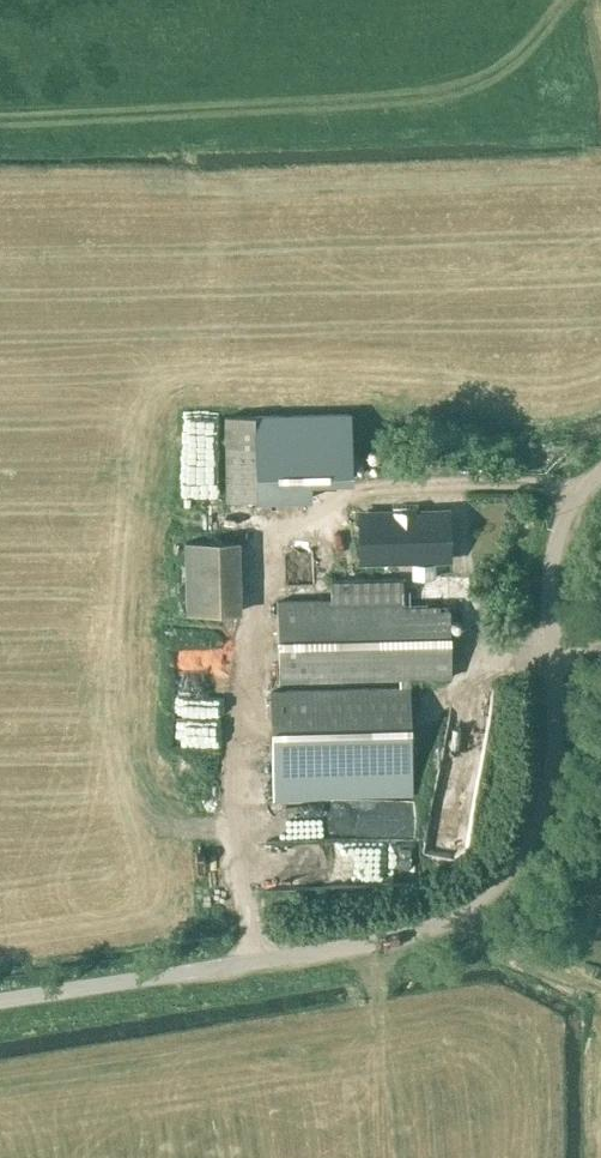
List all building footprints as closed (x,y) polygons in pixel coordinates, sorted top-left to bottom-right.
[(349,414),(224,416),(226,500),(257,499),(257,498),(301,498),(300,477),(329,477),(329,474),(350,474),(349,414)] [(187,499),(209,500),(210,470),(188,469),(187,499)] [(413,578),(434,577),(434,559),(443,558),(441,511),(414,511),(395,511),(395,512),(366,513),(367,560),(412,559),(413,578)] [(235,540),(185,542),(187,613),(237,612),(235,540)] [(286,541),(284,557),(303,560),(305,543),(286,541)] [(449,596),(449,577),(434,577),(413,578),(333,580),(329,580),(330,600),(277,601),(279,680),(451,676),(449,596)] [(225,664),(163,664),(163,686),(174,686),(174,727),(225,727),(225,664)] [(412,789),(409,686),(270,690),(273,793),(412,789)] [(449,707),(445,743),(470,746),(474,710),(449,707)] [(293,838),(404,836),(403,798),(340,799),(340,821),(315,822),(315,805),(292,805),(293,838)]
